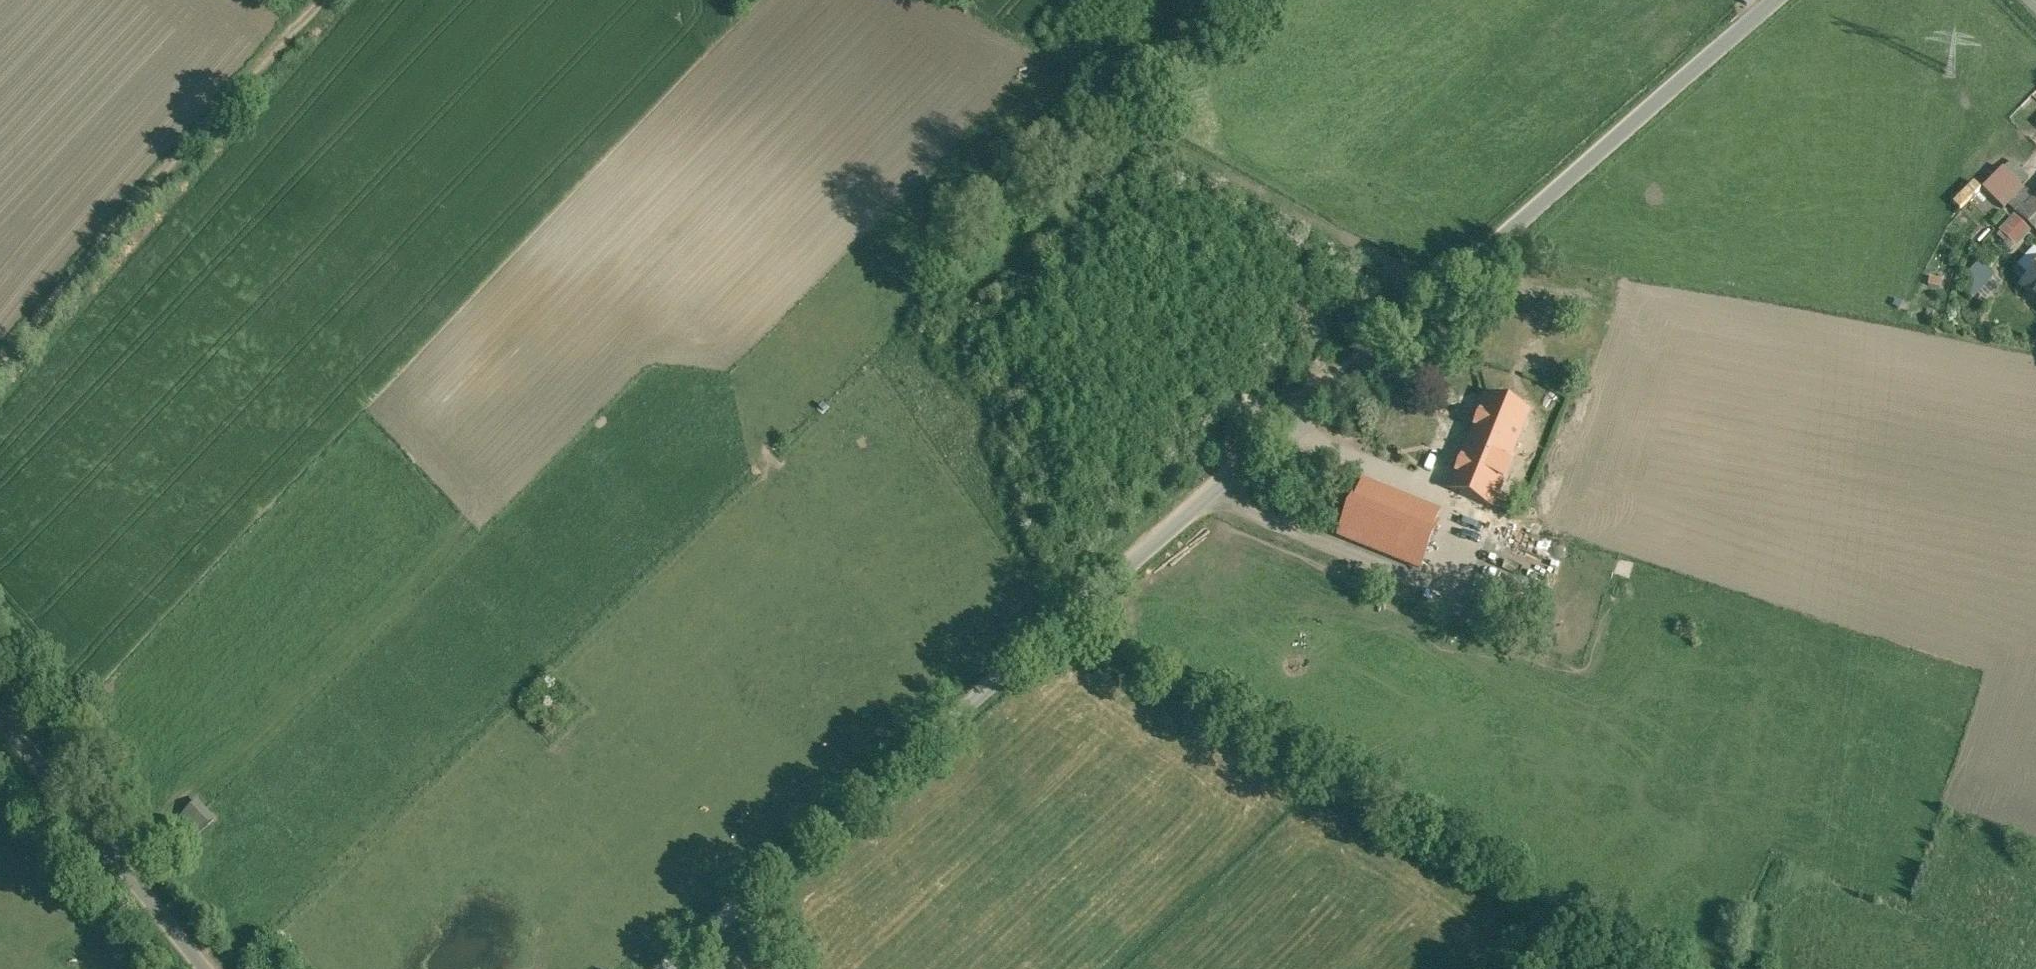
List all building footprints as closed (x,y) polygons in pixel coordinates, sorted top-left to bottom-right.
[(2018,213),(2035,230),(2035,195),(2018,213)] [(2030,247),(1998,285),(2035,317),(2035,252),(2030,247)] [(1518,407),(1466,386),(1426,486),(1478,507),(1518,407)] [(1289,513),(1400,565),(1429,505),(1318,453),(1289,513)] [(176,817),(194,836),(213,818),(195,799),(176,817)]
